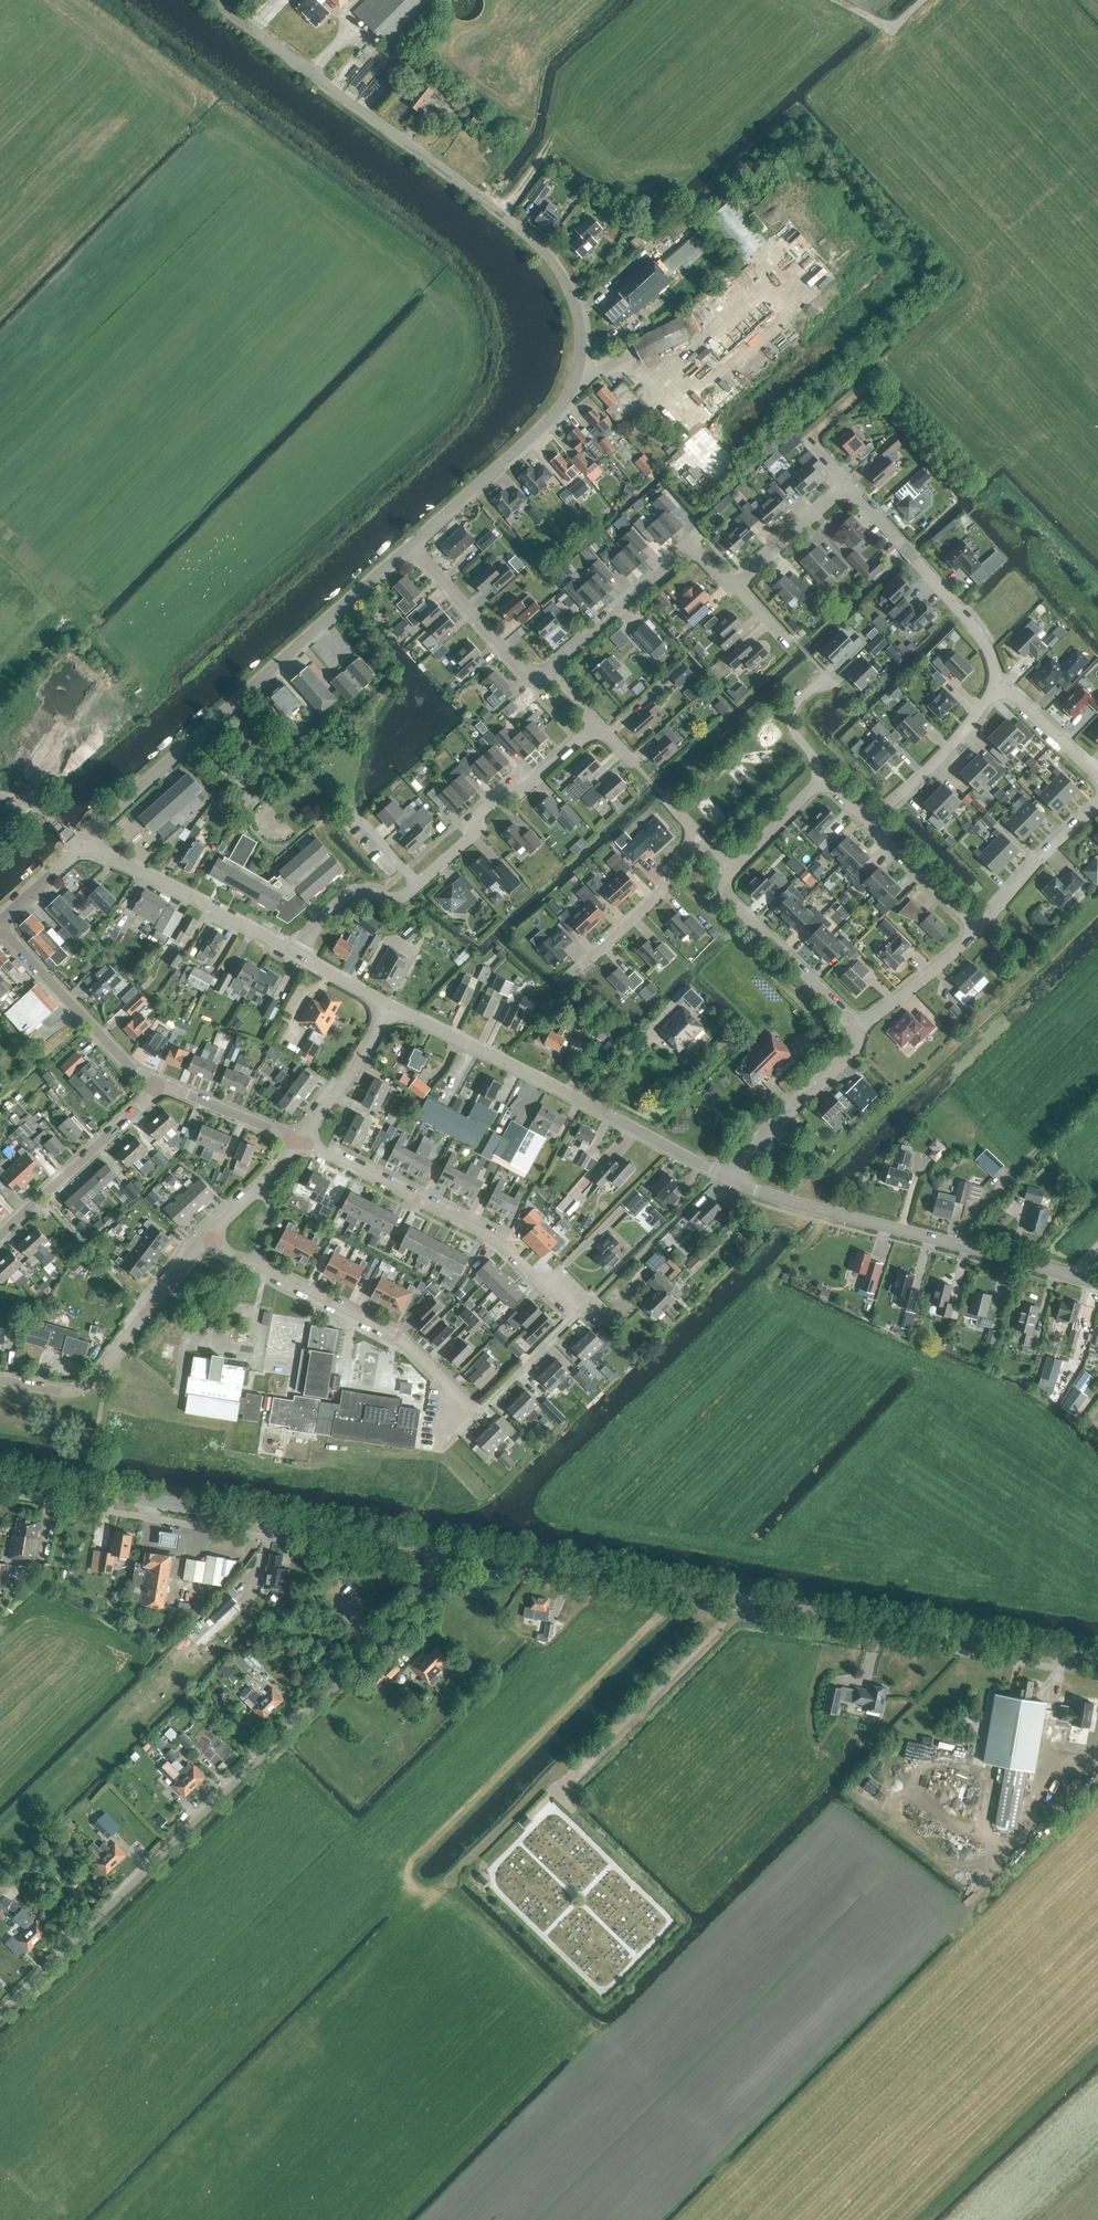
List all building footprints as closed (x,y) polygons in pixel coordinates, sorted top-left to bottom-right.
[(296,8),(316,28),(330,13),(322,5),(326,0),(304,0),(296,8)] [(339,9),(348,0),(331,0),(339,9)] [(440,4),(435,0),(367,0),(353,13),(393,52),(440,4)] [(472,21),(477,19),(480,15),(483,10),(484,5),(483,0),(450,0),(449,5),(450,10),(453,15),(456,19),(461,21),(466,22),(472,21)] [(357,97),(384,72),(373,61),(346,86),(357,97)] [(391,68),(372,86),(381,95),(400,78),(391,68)] [(459,96),(452,90),(453,88),(433,73),(408,105),(418,113),(433,93),(443,101),(444,99),(451,105),(451,106),(462,115),(472,101),(461,93),(459,96)] [(478,111),(470,123),(480,131),(489,119),(478,111)] [(538,206),(549,190),(541,183),(529,199),(538,206)] [(767,242),(732,200),(706,221),(742,263),(767,242)] [(561,218),(553,212),(556,209),(549,203),(543,213),(542,212),(536,221),(551,233),(557,224),(561,218)] [(582,258),(596,244),(591,239),(601,229),(590,217),(575,230),(580,236),(570,245),(582,258)] [(670,231),(676,238),(691,225),(684,218),(670,231)] [(636,250),(646,240),(640,234),(629,243),(636,250)] [(683,271),(689,265),(686,262),(704,246),(693,235),(657,266),(648,256),(613,288),(618,294),(601,311),(616,328),(631,314),(633,316),(671,282),(667,278),(680,267),(683,271)] [(790,277),(798,288),(803,283),(795,273),(790,277)] [(661,361),(659,353),(701,332),(690,312),(631,343),(641,362),(645,361),(648,367),(661,361)] [(714,330),(723,320),(719,316),(709,326),(714,330)] [(636,332),(645,324),(641,319),(632,327),(636,332)] [(701,360),(713,354),(710,349),(698,354),(701,360)] [(732,377),(746,392),(749,389),(736,374),(732,377)] [(649,409),(624,381),(610,394),(604,387),(597,394),(609,408),(605,411),(617,423),(627,414),(635,422),(649,409)] [(603,421),(592,409),(585,416),(601,435),(612,425),(606,418),(603,421)] [(686,430),(679,422),(670,430),(674,434),(673,435),(677,439),(686,430)] [(588,442),(576,428),(569,435),(572,438),(570,440),(573,444),(571,445),(577,452),(583,447),(594,460),(603,453),(592,440),(588,442)] [(865,447),(849,429),(848,430),(850,432),(846,436),(844,434),(837,440),(836,440),(853,458),(858,454),(862,459),(874,449),(869,443),(865,447)] [(793,450),(801,442),(794,435),(786,442),(793,450)] [(609,456),(616,450),(605,437),(598,443),(609,456)] [(878,487),(897,470),(892,464),(898,458),(892,451),(900,445),(894,438),(879,451),(885,458),(867,474),(878,487)] [(663,450),(668,456),(675,449),(670,444),(663,450)] [(797,471),(812,488),(822,479),(815,470),(821,465),(809,451),(798,461),(803,466),(797,471)] [(777,462),(783,457),(778,452),(772,457),(777,462)] [(586,463),(578,454),(572,460),(590,481),(601,471),(597,467),(598,467),(591,459),(586,463)] [(570,469),(559,455),(550,462),(568,483),(579,473),(573,466),(570,469)] [(646,477),(656,468),(645,455),(634,463),(646,477)] [(768,469),(774,464),(769,459),(763,464),(768,469)] [(552,476),(544,466),(538,471),(539,473),(536,475),(530,468),(519,478),(535,496),(546,487),(543,484),(552,476)] [(802,497),(812,488),(797,471),(791,477),(786,471),(776,481),(788,494),(794,489),(802,497)] [(921,496),(922,496),(914,487),(922,480),(917,474),(896,493),(903,502),(897,507),(904,516),(904,519),(906,521),(909,521),(912,519),(912,516),(921,508),(920,508),(927,502),(921,496)] [(568,492),(573,499),(575,501),(589,490),(582,481),(568,491),(568,492)] [(766,503),(779,518),(789,508),(780,498),(785,494),(774,481),(769,486),(771,488),(767,491),(772,497),(766,503)] [(624,492),(632,495),(635,488),(626,485),(624,492)] [(568,492),(568,491),(567,489),(559,496),(560,497),(559,497),(566,505),(573,499),(568,492)] [(526,500),(517,490),(509,497),(503,491),(492,501),(507,518),(518,508),(518,507),(526,500)] [(657,520),(671,536),(682,527),(669,512),(675,507),(663,495),(653,504),(662,515),(657,520)] [(640,499),(633,505),(638,510),(644,505),(640,499)] [(779,518),(766,503),(756,512),(747,502),(741,508),(744,511),(744,512),(753,522),(759,516),(769,527),(779,518)] [(719,515),(724,510),(718,504),(713,508),(719,515)] [(537,525),(544,519),(533,508),(527,513),(537,525)] [(747,527),(753,522),(744,512),(734,520),(739,526),(733,532),(746,547),(756,538),(747,527)] [(967,527),(973,521),(965,513),(959,519),(967,527)] [(621,527),(626,523),(621,517),(616,521),(621,527)] [(852,548),(867,534),(851,517),(839,528),(848,538),(845,541),(852,548)] [(671,536),(657,520),(651,525),(647,520),(644,523),(640,518),(633,525),(650,544),(655,539),(661,546),(671,536)] [(454,560),(474,541),(461,527),(441,546),(454,560)] [(622,551),(636,568),(647,558),(641,552),(647,547),(632,530),(622,539),(627,546),(622,551)] [(483,551),(497,539),(491,532),(476,544),(483,551)] [(736,556),(746,547),(733,532),(723,541),(717,535),(712,539),(722,550),(726,546),(736,556)] [(981,566),(972,556),(974,555),(962,542),(944,558),(955,571),(962,566),(979,586),(1005,562),(999,555),(996,558),(993,554),(981,566)] [(597,551),(592,546),(589,549),(593,554),(597,551)] [(636,568),(622,551),(616,556),(608,547),(599,556),(607,565),(611,561),(626,577),(636,568)] [(829,561),(817,547),(800,562),(819,583),(832,572),(837,578),(848,568),(836,555),(829,561)] [(869,567),(855,551),(846,558),(868,583),(884,568),(877,560),(869,567)] [(514,557),(507,563),(517,574),(524,568),(514,557)] [(587,582),(601,599),(612,589),(607,583),(613,577),(598,560),(587,570),(593,576),(587,582)] [(513,575),(505,566),(496,573),(490,566),(472,582),(483,594),(491,588),(495,593),(498,589),(513,575)] [(801,582),(795,574),(788,580),(784,576),(772,587),(787,603),(794,597),(800,603),(811,593),(801,582)] [(405,615),(417,605),(412,600),(420,593),(405,577),(394,587),(404,598),(396,605),(405,615)] [(892,618),(904,608),(899,603),(912,591),(899,577),(883,592),(891,602),(884,609),(892,618)] [(560,578),(555,583),(558,586),(563,582),(560,578)] [(601,599),(587,582),(581,588),(573,579),(563,589),(573,600),(579,595),(590,608),(601,599)] [(709,598),(697,585),(693,589),(692,588),(683,597),(684,598),(680,601),(691,613),(685,618),(692,626),(708,611),(702,604),(709,598)] [(559,602),(566,595),(562,591),(555,597),(559,602)] [(520,602),(514,595),(498,610),(509,623),(515,617),(521,624),(539,608),(528,596),(520,602)] [(661,595),(655,601),(663,610),(670,604),(661,595)] [(427,628),(443,613),(433,602),(420,614),(416,609),(406,618),(415,628),(421,622),(427,628)] [(543,639),(560,624),(555,618),(561,612),(552,602),(542,611),(547,616),(534,628),(543,639)] [(917,632),(935,615),(923,603),(910,615),(905,610),(893,622),(902,631),(909,624),(917,632)] [(725,651),(740,638),(734,632),(742,625),(731,613),(715,628),(722,636),(716,641),(725,651)] [(432,654),(453,635),(448,630),(454,625),(444,614),(428,629),(432,634),(422,643),(432,654)] [(881,632),(889,625),(880,615),(872,622),(881,632)] [(719,622),(714,616),(703,626),(708,632),(719,622)] [(404,620),(398,624),(403,629),(408,625),(404,620)] [(649,654),(661,643),(644,624),(631,635),(649,654)] [(1058,639),(1066,632),(1060,625),(1052,633),(1058,639)] [(801,638),(806,634),(802,629),(797,633),(801,638)] [(1037,659),(1046,650),(1038,642),(1040,640),(1029,629),(1013,645),(1024,656),(1030,650),(1033,654),(1032,655),(1037,659)] [(847,638),(842,632),(822,651),(828,657),(827,657),(828,658),(828,657),(834,663),(844,653),(850,659),(866,644),(860,637),(853,644),(848,638),(848,637),(847,638)] [(889,641),(880,633),(866,647),(874,656),(889,641)] [(751,648),(745,641),(736,649),(725,659),(734,670),(743,662),(751,670),(768,654),(757,642),(751,648)] [(461,680),(471,671),(477,665),(473,660),(480,654),(470,643),(453,658),(459,664),(452,670),(461,680)] [(897,665),(904,659),(897,652),(891,658),(897,665)] [(1068,681),(1087,662),(1077,652),(1060,669),(1051,660),(1032,680),(1045,693),(1062,676),(1068,681)] [(972,670),(956,654),(945,665),(938,657),(932,663),(943,674),(948,669),(961,681),(972,670)] [(607,661),(605,659),(599,665),(597,666),(598,666),(591,672),(610,693),(616,687),(618,690),(624,684),(622,682),(624,680),(616,671),(621,666),(612,657),(607,661)] [(348,702),(375,678),(358,658),(330,682),(331,683),(337,689),(331,694),(307,667),(306,667),(292,680),(291,681),(292,682),(321,714),(337,700),(335,698),(340,693),(348,702)] [(878,674),(865,660),(864,660),(865,661),(848,677),(847,676),(847,677),(860,691),(861,690),(860,689),(877,673),(878,674)] [(693,675),(683,663),(668,676),(678,688),(693,675)] [(941,687),(947,681),(937,671),(931,677),(941,687)] [(502,680),(494,672),(484,681),(494,693),(487,700),(495,709),(505,701),(501,696),(510,688),(503,680),(502,680)] [(298,728),(288,717),(302,704),(284,684),(268,697),(286,718),(289,721),(284,725),(296,738),(303,731),(299,726),(298,728)] [(1074,720),(1093,700),(1084,691),(1085,689),(1079,684),(1074,689),(1076,691),(1060,707),(1074,720)] [(451,695),(454,692),(449,685),(445,689),(451,695)] [(893,685),(885,693),(892,700),(901,692),(893,685)] [(699,694),(692,686),(683,693),(691,702),(699,694)] [(741,690),(735,690),(731,694),(737,700),(744,694),(741,690)] [(939,719),(957,702),(944,690),(927,707),(939,719)] [(508,718),(518,708),(512,701),(501,711),(508,718)] [(913,745),(925,733),(912,719),(918,712),(907,701),(896,712),(904,721),(897,728),(913,745)] [(650,728),(657,722),(652,716),(658,710),(652,702),(638,714),(640,716),(629,725),(638,736),(649,726),(650,728)] [(35,777),(69,728),(39,708),(16,740),(27,748),(16,764),(35,777)] [(492,715),(486,708),(479,714),(485,721),(492,715)] [(677,718),(673,721),(676,725),(677,727),(687,718),(683,713),(677,718)] [(535,748),(546,739),(538,729),(543,725),(534,714),(524,722),(527,726),(521,732),(535,748)] [(1013,745),(1018,739),(1024,745),(1033,735),(1022,724),(1016,730),(1007,720),(998,730),(1013,745)] [(891,746),(896,740),(878,722),(870,730),(876,736),(866,746),(861,740),(850,750),(858,758),(860,757),(875,773),(897,752),(891,746)] [(1089,734),(1097,743),(1097,725),(1089,734)] [(666,760),(677,750),(673,745),(679,740),(666,726),(654,737),(659,743),(647,753),(658,765),(665,759),(666,760)] [(519,733),(514,739),(504,728),(494,737),(500,743),(511,755),(516,751),(523,759),(534,750),(519,733)] [(1007,751),(1013,745),(998,730),(988,740),(998,749),(992,754),(1003,765),(1012,756),(1007,751)] [(500,743),(494,737),(490,731),(479,741),(488,751),(483,756),(497,772),(508,762),(495,748),(500,743)] [(460,765),(469,774),(474,770),(485,783),(496,773),(481,757),(475,762),(468,754),(458,763),(460,765)] [(576,800),(593,786),(586,778),(600,766),(590,755),(575,768),(581,775),(565,788),(576,800)] [(969,765),(984,780),(990,774),(995,780),(999,776),(979,756),(969,765)] [(1028,760),(1032,765),(1036,762),(1031,757),(1028,760)] [(1031,767),(1037,772),(1040,769),(1035,764),(1031,767)] [(464,779),(469,774),(460,765),(450,773),(456,780),(450,785),(465,802),(475,792),(464,779)] [(979,786),(984,780),(969,765),(960,775),(980,795),(984,791),(979,786)] [(1033,775),(1037,772),(1031,767),(1028,770),(1033,775)] [(1050,785),(1067,802),(1078,790),(1056,768),(1052,772),(1057,777),(1050,785)] [(201,789),(188,774),(183,779),(180,776),(172,783),(175,787),(140,817),(154,832),(156,829),(163,837),(160,839),(167,847),(178,837),(185,841),(192,845),(190,848),(188,847),(180,862),(185,865),(184,867),(193,872),(203,856),(208,846),(196,839),(201,829),(195,825),(191,831),(185,828),(184,830),(179,826),(203,804),(194,795),(201,789)] [(610,801),(626,787),(617,776),(603,787),(599,782),(581,798),(590,808),(604,795),(610,801)] [(443,792),(437,785),(427,794),(436,804),(441,800),(453,813),(463,803),(449,787),(443,792)] [(934,795),(949,810),(950,811),(956,805),(960,809),(964,806),(943,785),(934,795)] [(1055,813),(1067,802),(1050,785),(1042,793),(1037,787),(1033,791),(1055,813)] [(998,800),(1001,796),(996,792),(993,795),(998,800)] [(950,811),(949,810),(934,795),(924,805),(934,814),(928,820),(939,831),(949,821),(945,817),(950,811)] [(1017,812),(1033,829),(1045,817),(1023,796),(1019,800),(1024,805),(1017,812)] [(549,797),(536,808),(550,824),(558,817),(570,831),(580,821),(565,804),(560,809),(549,797)] [(402,812),(393,802),(378,816),(388,827),(394,821),(399,826),(415,812),(409,805),(402,812)] [(412,853),(429,837),(422,829),(433,819),(422,807),(399,827),(403,837),(400,840),(412,853)] [(818,847),(828,837),(822,831),(836,818),(825,807),(809,823),(814,828),(806,835),(818,847)] [(1022,841),(1033,829),(1017,812),(1009,820),(1004,815),(1000,819),(1022,841)] [(996,822),(987,813),(980,820),(989,829),(996,822)] [(655,852),(671,837),(664,829),(666,827),(656,817),(646,827),(648,829),(623,851),(633,861),(649,846),(655,852)] [(524,836),(513,824),(502,835),(516,851),(523,845),(530,854),(541,844),(529,831),(524,836)] [(966,832),(969,829),(964,824),(961,828),(966,832)] [(990,846),(1007,863),(1018,851),(996,829),(992,833),(997,838),(990,846)] [(244,867),(257,843),(243,834),(229,858),(225,856),(225,857),(223,861),(219,859),(210,874),(274,911),(275,909),(279,912),(277,916),(288,922),(304,908),(300,903),(304,899),(306,902),(344,869),(317,839),(280,872),(282,874),(277,879),(275,876),(269,882),(244,867)] [(550,847),(556,843),(550,836),(544,841),(550,847)] [(842,864),(858,848),(847,837),(840,844),(835,840),(822,853),(831,862),(835,857),(842,864)] [(218,850),(223,852),(227,846),(222,843),(218,850)] [(575,856),(581,850),(575,844),(569,849),(575,856)] [(995,874),(1007,863),(990,846),(982,854),(977,848),(973,852),(995,874)] [(853,884),(866,870),(861,866),(869,858),(858,848),(842,864),(848,870),(844,875),(853,884)] [(495,868),(483,855),(470,867),(482,881),(480,882),(487,889),(496,881),(508,894),(520,883),(502,862),(495,868)] [(799,874),(805,868),(793,857),(787,864),(799,874)] [(611,881),(627,898),(634,892),(633,891),(637,888),(625,874),(631,869),(622,859),(612,868),(617,873),(616,876),(611,881)] [(817,878),(825,869),(816,861),(808,870),(817,878)] [(1096,868),(1092,864),(1084,871),(1096,884),(1097,882),(1097,867),(1096,868)] [(873,895),(889,879),(879,868),(871,875),(866,870),(853,884),(862,893),(867,889),(873,895)] [(806,870),(799,878),(809,887),(816,880),(806,870)] [(1071,895),(1084,883),(1071,870),(1062,879),(1063,880),(1059,883),(1055,878),(1042,891),(1058,908),(1071,895)] [(786,882),(777,872),(768,881),(760,873),(744,889),(756,901),(767,889),(773,895),(786,882)] [(627,898),(611,881),(606,885),(604,885),(595,876),(596,876),(595,876),(586,884),(599,898),(604,894),(616,907),(620,903),(621,904),(627,898)] [(889,879),(873,895),(880,902),(875,906),(884,915),(898,902),(893,897),(900,889),(889,879)] [(461,895),(452,885),(444,892),(444,891),(436,898),(443,906),(444,905),(451,913),(452,912),(453,913),(466,914),(466,911),(478,900),(468,889),(461,895)] [(785,921),(801,905),(795,898),(799,894),(790,885),(777,898),(782,903),(774,911),(785,921)] [(87,912),(89,914),(99,905),(104,911),(115,901),(101,886),(90,896),(92,898),(86,904),(88,906),(85,910),(86,911),(84,913),(85,914),(87,912)] [(579,911),(595,928),(601,922),(601,921),(605,918),(596,908),(601,903),(584,886),(575,894),(576,894),(584,903),(584,906),(579,911)] [(88,906),(86,904),(84,906),(69,890),(62,897),(60,895),(45,909),(63,928),(57,933),(77,954),(83,948),(76,941),(91,927),(84,920),(89,914),(87,912),(85,914),(84,913),(86,911),(85,910),(88,906)] [(158,918),(167,903),(145,890),(137,903),(133,911),(138,914),(139,914),(155,923),(152,927),(157,930),(153,937),(164,944),(169,936),(170,937),(183,915),(168,906),(160,919),(158,918)] [(504,899),(497,891),(489,898),(496,906),(504,899)] [(557,915),(563,909),(553,899),(547,904),(557,915)] [(487,904),(483,900),(477,906),(480,910),(487,904)] [(924,913),(911,900),(897,914),(917,922),(919,924),(919,925),(937,943),(949,930),(931,912),(930,913),(927,910),(924,913)] [(808,930),(822,916),(813,907),(808,911),(801,905),(785,921),(796,932),(803,925),(808,930)] [(848,919),(852,914),(842,905),(837,911),(848,919)] [(595,928),(579,911),(574,915),(571,915),(567,910),(566,910),(557,918),(570,932),(575,927),(584,937),(588,933),(588,934),(595,928)] [(1044,931),(1051,924),(1040,913),(1033,919),(1044,931)] [(684,921),(677,914),(666,924),(680,940),(690,931),(699,940),(707,932),(691,916),(684,920),(684,921)] [(373,936),(380,926),(366,915),(358,925),(373,936)] [(60,947),(43,929),(44,929),(31,916),(20,926),(32,939),(29,942),(46,960),(49,957),(57,966),(68,955),(60,947)] [(190,935),(198,921),(189,916),(181,930),(178,929),(173,938),(180,942),(185,933),(190,935)] [(817,952),(833,936),(826,929),(831,925),(822,916),(808,930),(813,934),(806,942),(817,952)] [(883,930),(890,923),(885,918),(878,925),(883,930)] [(115,942),(120,932),(109,926),(103,935),(115,942)] [(718,932),(713,927),(707,932),(712,937),(718,932)] [(214,958),(217,952),(215,951),(224,935),(212,929),(196,957),(204,962),(207,957),(210,958),(214,958)] [(409,943),(419,934),(413,929),(404,937),(409,943)] [(571,941),(561,930),(551,939),(550,938),(538,949),(554,967),(566,956),(562,950),(571,941)] [(353,946),(357,938),(351,935),(346,942),(339,938),(333,950),(348,958),(354,947),(353,946)] [(910,945),(900,935),(890,945),(888,944),(878,955),(894,971),(905,960),(900,955),(910,945)] [(833,936),(817,952),(827,963),(835,955),(840,960),(853,947),(844,938),(839,942),(833,936)] [(659,953),(648,941),(637,951),(652,968),(658,961),(663,967),(674,956),(665,946),(659,953)] [(446,953),(450,948),(443,943),(440,949),(446,953)] [(176,969),(185,955),(175,948),(166,962),(176,969)] [(400,984),(413,962),(388,948),(371,978),(393,990),(398,982),(400,984)] [(508,955),(501,949),(496,955),(503,961),(508,955)] [(853,949),(847,955),(854,962),(860,956),(853,949)] [(0,950),(0,966),(1,967),(3,965),(9,972),(15,966),(0,950)] [(464,951),(454,961),(460,968),(471,957),(464,951)] [(869,971),(858,961),(850,969),(849,969),(839,979),(856,996),(866,985),(860,980),(869,971)] [(110,992),(123,981),(105,962),(94,973),(100,979),(88,990),(97,999),(107,989),(110,992)] [(245,998),(260,970),(246,963),(237,979),(245,984),(239,994),(245,998)] [(983,976),(971,963),(964,970),(963,969),(952,980),(960,989),(953,995),(964,1007),(978,993),(972,987),(983,976)] [(220,980),(214,977),(194,966),(186,983),(205,993),(210,984),(216,987),(215,989),(223,994),(233,976),(225,971),(220,980)] [(484,983),(490,969),(483,966),(477,980),(484,983)] [(627,978),(618,968),(607,979),(621,993),(627,987),(632,992),(643,981),(634,972),(627,978)] [(268,971),(266,974),(260,970),(245,998),(251,1001),(257,990),(265,995),(270,985),(274,987),(280,977),(268,971)] [(145,989),(154,980),(147,973),(138,982),(145,989)] [(467,987),(471,978),(465,975),(461,984),(460,984),(453,1001),(466,1007),(473,990),(467,987)] [(0,976),(0,1008),(26,1036),(57,1008),(36,985),(21,999),(0,976)] [(511,990),(514,984),(497,976),(491,989),(488,987),(484,995),(476,1012),(489,1018),(497,1001),(490,998),(494,990),(508,997),(511,990)] [(522,979),(517,976),(514,981),(518,985),(522,979)] [(650,998),(652,996),(658,990),(650,982),(644,988),(647,991),(645,993),(650,998)] [(516,993),(519,986),(514,984),(511,990),(516,993)] [(677,993),(685,1001),(686,1002),(691,997),(700,1005),(704,1001),(687,984),(677,993)] [(131,1015),(147,1000),(140,993),(124,1008),(131,1015)] [(334,1015),(342,1002),(326,993),(320,1004),(311,999),(298,1021),(312,1030),(298,1055),(300,1057),(307,1060),(309,1062),(336,1016),(334,1015)] [(267,1019),(278,1001),(269,996),(259,1014),(267,1019)] [(535,1011),(538,1004),(523,996),(520,1004),(517,1011),(510,1008),(502,1024),(515,1030),(523,1014),(526,1007),(535,1011)] [(956,1018),(962,1012),(954,1004),(948,1010),(956,1018)] [(149,1012),(154,1018),(161,1013),(156,1007),(149,1012)] [(659,1032),(679,1051),(684,1046),(689,1050),(706,1034),(688,1016),(689,1015),(682,1008),(659,1032)] [(166,1025),(171,1018),(163,1013),(158,1020),(166,1025)] [(151,1025),(141,1014),(133,1021),(125,1029),(135,1040),(151,1025)] [(914,1020),(908,1014),(888,1033),(901,1046),(907,1040),(914,1046),(933,1027),(920,1014),(914,1020)] [(185,1036),(190,1025),(179,1020),(174,1030),(185,1036)] [(275,1045),(287,1026),(277,1020),(266,1040),(275,1045)] [(603,1042),(610,1031),(597,1023),(590,1034),(603,1042)] [(618,1040),(623,1028),(614,1025),(609,1036),(618,1040)] [(564,1039),(568,1031),(562,1028),(558,1036),(550,1032),(544,1029),(538,1040),(544,1043),(544,1044),(559,1052),(565,1040),(564,1039)] [(161,1035),(154,1031),(142,1048),(155,1057),(162,1048),(163,1049),(170,1039),(161,1034),(161,1035)] [(775,1039),(769,1032),(745,1056),(746,1057),(743,1061),(744,1062),(736,1071),(752,1087),(763,1076),(766,1078),(791,1053),(776,1038),(775,1039)] [(200,1076),(213,1045),(207,1042),(201,1058),(195,1055),(188,1071),(200,1076)] [(234,1062),(240,1047),(232,1044),(226,1058),(234,1062)] [(215,1054),(218,1047),(213,1045),(200,1076),(212,1081),(219,1065),(212,1062),(215,1054)] [(422,1050),(414,1046),(407,1060),(408,1061),(405,1066),(420,1074),(423,1068),(424,1069),(432,1055),(432,1051),(424,1048),(422,1050)] [(189,1053),(174,1047),(172,1052),(170,1051),(166,1061),(180,1067),(184,1057),(186,1058),(189,1053)] [(271,1047),(267,1054),(277,1059),(281,1051),(271,1047)] [(77,1052),(61,1067),(70,1077),(87,1062),(77,1052)] [(232,1089),(239,1074),(242,1066),(245,1059),(239,1056),(237,1063),(236,1063),(233,1071),(227,1069),(220,1084),(232,1089)] [(107,1081),(89,1062),(76,1074),(94,1094),(99,1090),(104,1094),(102,1096),(109,1104),(121,1093),(109,1080),(107,1081)] [(281,1084),(287,1075),(281,1070),(275,1079),(281,1084)] [(296,1081),(309,1091),(318,1080),(305,1070),(296,1081)] [(50,1084),(55,1079),(48,1072),(43,1076),(50,1084)] [(239,1074),(232,1089),(244,1094),(251,1079),(239,1074)] [(489,1129),(497,1113),(488,1109),(502,1083),(486,1075),(477,1093),(479,1094),(467,1118),(427,1097),(417,1117),(476,1148),(487,1128),(489,1129)] [(22,1091),(28,1098),(44,1082),(38,1076),(22,1091)] [(431,1088),(417,1077),(408,1089),(423,1099),(431,1088)] [(878,1095),(861,1078),(854,1085),(850,1081),(834,1096),(832,1094),(825,1101),(826,1102),(817,1111),(816,1112),(828,1125),(842,1112),(851,1121),(862,1111),(863,1112),(863,1111),(862,1110),(878,1095)] [(368,1092),(384,1099),(390,1087),(375,1079),(368,1092)] [(301,1103),(309,1091),(296,1081),(287,1092),(301,1103)] [(446,1084),(441,1082),(438,1088),(443,1091),(446,1084)] [(270,1096),(277,1088),(271,1083),(264,1092),(270,1096)] [(55,1104),(60,1099),(51,1089),(46,1094),(55,1104)] [(440,1095),(432,1091),(429,1097),(437,1101),(440,1095)] [(292,1114),(301,1103),(287,1092),(279,1103),(292,1114)] [(377,1112),(384,1099),(368,1092),(362,1104),(377,1112)] [(393,1104),(400,1107),(404,1097),(398,1094),(393,1104)] [(461,1108),(464,1100),(457,1097),(454,1106),(461,1108)] [(412,1101),(405,1098),(402,1105),(409,1109),(412,1101)] [(388,1114),(395,1117),(397,1114),(402,1117),(404,1113),(405,1111),(400,1107),(398,1107),(393,1104),(388,1114)] [(548,1129),(557,1134),(565,1118),(542,1106),(534,1121),(533,1120),(528,1130),(512,1121),(502,1138),(492,1133),(481,1155),(491,1160),(523,1178),(545,1139),(543,1138),(548,1129)] [(156,1120),(178,1145),(183,1141),(172,1128),(176,1123),(165,1111),(156,1120)] [(69,1118),(64,1112),(59,1117),(64,1122),(59,1127),(73,1142),(83,1132),(70,1117),(69,1118)] [(351,1127),(366,1135),(372,1122),(357,1114),(351,1127)] [(173,1149),(178,1145),(156,1120),(146,1128),(157,1141),(162,1136),(173,1149)] [(31,1136),(36,1131),(28,1121),(22,1126),(31,1136)] [(206,1160),(217,1131),(203,1125),(201,1131),(195,1129),(194,1131),(187,1150),(180,1158),(183,1161),(190,1152),(192,1153),(196,1142),(207,1147),(205,1150),(204,1150),(201,1158),(206,1160)] [(381,1142),(388,1145),(396,1129),(389,1126),(386,1133),(380,1130),(375,1140),(381,1143),(381,1142)] [(359,1148),(366,1135),(351,1127),(344,1140),(359,1148)] [(589,1145),(595,1134),(581,1127),(575,1137),(583,1141),(579,1148),(585,1151),(589,1144),(589,1145)] [(28,1137),(19,1128),(12,1134),(21,1144),(28,1137)] [(188,1128),(185,1134),(181,1147),(187,1150),(194,1131),(188,1128)] [(52,1138),(44,1130),(37,1136),(33,1140),(41,1149),(45,1145),(56,1157),(65,1149),(54,1137),(52,1138)] [(217,1131),(206,1160),(210,1162),(214,1154),(212,1153),(214,1150),(225,1154),(232,1137),(217,1131)] [(400,1168),(408,1150),(401,1147),(407,1136),(402,1133),(387,1162),(400,1168)] [(126,1146),(138,1159),(147,1150),(136,1137),(126,1146)] [(426,1145),(427,1146),(430,1140),(424,1137),(415,1154),(408,1150),(400,1168),(412,1174),(426,1145)] [(376,1152),(381,1143),(375,1140),(370,1149),(376,1152)] [(248,1164),(255,1147),(242,1141),(235,1158),(238,1160),(235,1167),(244,1171),(248,1164)] [(381,1158),(388,1145),(381,1142),(381,1143),(376,1152),(375,1155),(381,1158)] [(426,1145),(412,1174),(424,1180),(433,1162),(426,1159),(433,1144),(429,1142),(427,1146),(426,1145)] [(946,1149),(940,1143),(929,1155),(935,1160),(946,1149)] [(565,1161),(572,1148),(565,1145),(558,1157),(565,1161)] [(133,1163),(138,1159),(126,1146),(117,1155),(128,1167),(133,1163)] [(13,1164),(29,1181),(42,1169),(22,1148),(18,1151),(22,1155),(13,1164)] [(171,1164),(176,1159),(169,1150),(163,1156),(171,1164)] [(992,1178),(1002,1167),(985,1150),(974,1161),(992,1178)] [(908,1166),(911,1154),(898,1151),(895,1162),(899,1163),(897,1170),(889,1168),(885,1184),(908,1190),(912,1174),(902,1171),(904,1165),(908,1166)] [(161,1168),(168,1162),(159,1152),(152,1158),(161,1168)] [(588,1171),(598,1160),(583,1152),(576,1165),(588,1171)] [(450,1188),(459,1171),(452,1167),(458,1156),(452,1154),(438,1182),(450,1188)] [(635,1169),(623,1158),(618,1163),(611,1157),(592,1179),(601,1188),(609,1178),(619,1187),(635,1169)] [(144,1176),(149,1171),(144,1165),(138,1159),(133,1163),(144,1176)] [(144,1165),(149,1171),(154,1167),(148,1161),(144,1165)] [(496,1171),(498,1165),(491,1163),(489,1169),(496,1171)] [(29,1181),(13,1164),(5,1171),(1,1167),(0,1168),(0,1174),(17,1193),(29,1181)] [(97,1174),(107,1185),(113,1179),(118,1185),(122,1181),(117,1175),(107,1164),(97,1174)] [(462,1195),(477,1166),(472,1164),(466,1175),(459,1171),(450,1188),(462,1195)] [(477,1166),(462,1195),(474,1201),(483,1184),(476,1180),(482,1169),(477,1166)] [(1044,1170),(1040,1166),(1033,1172),(1038,1177),(1044,1170)] [(225,1168),(223,1173),(219,1182),(225,1185),(231,1170),(225,1168)] [(219,1182),(223,1173),(216,1170),(211,1183),(218,1186),(219,1182)] [(330,1182),(313,1173),(310,1180),(297,1174),(294,1179),(307,1186),(306,1187),(319,1194),(315,1202),(323,1206),(317,1216),(327,1221),(337,1202),(323,1196),(330,1182)] [(667,1211),(677,1201),(672,1196),(672,1192),(678,1185),(666,1173),(651,1188),(658,1195),(654,1198),(667,1211)] [(98,1193),(107,1185),(97,1174),(86,1183),(103,1202),(107,1198),(102,1192),(100,1194),(98,1193)] [(171,1185),(176,1180),(171,1174),(166,1179),(171,1185)] [(498,1213),(507,1195),(500,1192),(506,1181),(495,1175),(489,1187),(495,1190),(486,1207),(498,1213)] [(184,1184),(187,1188),(190,1185),(192,1183),(189,1179),(184,1184)] [(187,1188),(189,1190),(203,1205),(215,1194),(201,1179),(194,1185),(192,1183),(190,1185),(187,1188)] [(965,1204),(970,1184),(959,1181),(955,1197),(938,1193),(932,1214),(950,1219),(954,1202),(965,1204)] [(140,1193),(130,1182),(125,1187),(135,1198),(140,1193)] [(99,1206),(103,1202),(86,1183),(76,1193),(86,1204),(94,1196),(96,1198),(94,1200),(99,1206)] [(1045,1226),(1049,1210),(1039,1207),(1043,1191),(1027,1187),(1024,1199),(1033,1201),(1025,1230),(1041,1235),(1044,1225),(1045,1226)] [(507,1195),(498,1213),(511,1219),(525,1190),(520,1188),(514,1199),(507,1195)] [(153,1190),(144,1198),(152,1206),(160,1198),(153,1190)] [(191,1216),(203,1205),(189,1190),(183,1196),(181,1194),(175,1199),(177,1201),(191,1216)] [(631,1220),(645,1205),(640,1200),(643,1197),(635,1190),(621,1204),(628,1211),(625,1214),(631,1220)] [(361,1202),(363,1198),(351,1192),(342,1210),(349,1213),(345,1220),(350,1223),(361,1202)] [(90,1209),(86,1204),(76,1193),(65,1203),(75,1214),(81,1219),(85,1215),(84,1214),(90,1209)] [(563,1211),(574,1199),(568,1194),(558,1206),(563,1211)] [(365,1222),(374,1204),(363,1198),(361,1202),(350,1223),(355,1225),(359,1218),(365,1222)] [(705,1224),(721,1209),(711,1199),(698,1211),(694,1206),(684,1215),(694,1225),(700,1219),(705,1224)] [(180,1226),(191,1216),(177,1201),(171,1206),(169,1204),(164,1209),(180,1226)] [(374,1234),(386,1210),(374,1204),(365,1222),(372,1225),(368,1232),(373,1234),(374,1234)] [(532,1249),(547,1233),(552,1228),(546,1223),(533,1209),(522,1220),(532,1230),(523,1239),(532,1249)] [(665,1219),(654,1209),(649,1214),(653,1218),(649,1223),(656,1229),(665,1219)] [(374,1234),(373,1234),(370,1240),(376,1244),(379,1237),(378,1237),(382,1230),(389,1234),(398,1216),(386,1210),(374,1234)] [(119,1220),(113,1213),(104,1221),(111,1227),(119,1220)] [(564,1216),(556,1225),(565,1234),(574,1224),(564,1216)] [(592,1220),(584,1216),(580,1224),(588,1228),(592,1220)] [(95,1233),(83,1220),(76,1226),(88,1239),(95,1233)] [(141,1237),(160,1252),(171,1238),(147,1220),(144,1225),(148,1228),(141,1237)] [(291,1257),(301,1235),(291,1230),(294,1225),(289,1222),(275,1249),(291,1257)] [(413,1251),(422,1233),(410,1227),(406,1235),(401,1232),(396,1242),(402,1245),(398,1252),(403,1254),(407,1247),(413,1251)] [(28,1237),(51,1262),(55,1258),(43,1246),(49,1241),(37,1228),(28,1237)] [(547,1233),(532,1249),(542,1258),(551,1248),(556,1253),(566,1242),(552,1228),(547,1233)] [(421,1263),(434,1239),(422,1233),(413,1251),(420,1254),(416,1261),(421,1263)] [(160,1252),(141,1237),(137,1234),(126,1248),(131,1251),(149,1266),(160,1252)] [(301,1235),(291,1257),(306,1265),(320,1238),(314,1235),(312,1241),(301,1235)] [(611,1267),(619,1259),(611,1251),(619,1243),(611,1235),(598,1248),(601,1251),(594,1258),(603,1267),(607,1263),(611,1267)] [(46,1267),(51,1262),(28,1237),(18,1246),(29,1258),(34,1254),(46,1267)] [(436,1262),(445,1245),(434,1239),(421,1263),(426,1266),(430,1259),(436,1262)] [(445,1275),(457,1251),(445,1245),(436,1262),(443,1266),(440,1273),(445,1275)] [(338,1281),(349,1260),(339,1255),(341,1249),(336,1247),(323,1274),(338,1281)] [(322,1256),(329,1260),(333,1252),(326,1248),(322,1256)] [(681,1264),(686,1259),(676,1249),(671,1254),(681,1264)] [(139,1279),(149,1266),(131,1251),(124,1260),(119,1256),(116,1261),(139,1279)] [(457,1251),(445,1275),(442,1281),(449,1285),(453,1279),(450,1278),(453,1271),(460,1274),(469,1257),(457,1251)] [(654,1273),(666,1260),(657,1251),(645,1264),(654,1273)] [(2,1261),(24,1285),(29,1281),(24,1274),(22,1275),(18,1269),(23,1264),(12,1252),(2,1261)] [(869,1261),(870,1256),(858,1252),(856,1259),(850,1257),(847,1269),(863,1274),(859,1290),(873,1294),(882,1265),(869,1261)] [(698,1253),(688,1263),(694,1270),(705,1261),(698,1253)] [(81,1257),(71,1268),(77,1274),(87,1263),(81,1257)] [(349,1260),(338,1281),(354,1289),(367,1262),(362,1260),(359,1265),(349,1260)] [(484,1282),(498,1268),(489,1260),(476,1273),(484,1282)] [(24,1285),(2,1261),(0,1263),(0,1278),(4,1282),(9,1277),(20,1289),(24,1285)] [(368,1280),(375,1267),(369,1263),(362,1277),(368,1280)] [(379,1281),(384,1271),(377,1268),(372,1277),(379,1281)] [(493,1290),(507,1277),(498,1268),(484,1282),(493,1290)] [(386,1306),(397,1284),(386,1279),(389,1274),(384,1271),(379,1281),(370,1298),(386,1306)] [(656,1319),(675,1299),(669,1293),(674,1289),(657,1272),(648,1282),(657,1291),(642,1306),(656,1319)] [(910,1290),(913,1277),(898,1273),(895,1285),(892,1285),(889,1286),(888,1291),(890,1293),(901,1296),(898,1306),(914,1310),(918,1292),(910,1290)] [(502,1299),(515,1286),(507,1277),(493,1290),(502,1299)] [(434,1298),(440,1291),(431,1283),(425,1289),(434,1298)] [(950,1318),(953,1305),(947,1303),(951,1286),(937,1283),(932,1304),(939,1306),(937,1314),(950,1318)] [(397,1284),(386,1306),(401,1314),(415,1287),(410,1284),(407,1290),(397,1284)] [(515,1286),(502,1299),(510,1308),(524,1294),(515,1286)] [(47,1288),(37,1297),(41,1302),(52,1293),(47,1288)] [(828,1290),(820,1288),(818,1295),(826,1297),(828,1290)] [(464,1293),(460,1289),(455,1295),(459,1299),(464,1293)] [(987,1312),(991,1296),(974,1292),(970,1308),(965,1307),(963,1314),(964,1316),(977,1320),(976,1324),(991,1328),(994,1314),(987,1312)] [(425,1335),(441,1319),(436,1313),(442,1307),(432,1298),(416,1314),(421,1319),(415,1324),(425,1335)] [(475,1304),(469,1298),(464,1304),(470,1310),(475,1304)] [(1074,1323),(1078,1304),(1069,1301),(1067,1306),(1060,1304),(1057,1316),(1056,1320),(1064,1321),(1064,1320),(1074,1323)] [(527,1329),(543,1313),(533,1303),(520,1315),(516,1311),(506,1321),(516,1330),(522,1324),(527,1329)] [(1035,1348),(1039,1332),(1033,1330),(1038,1309),(1021,1304),(1015,1328),(1027,1331),(1023,1345),(1035,1348)] [(468,1325),(476,1317),(467,1307),(458,1316),(468,1325)] [(910,1331),(914,1314),(903,1311),(901,1318),(903,1318),(901,1328),(910,1331)] [(265,1312),(262,1325),(269,1326),(271,1313),(265,1312)] [(543,1313),(527,1329),(532,1334),(526,1340),(531,1345),(553,1323),(543,1313)] [(476,1317),(468,1325),(465,1328),(472,1335),(483,1324),(476,1317)] [(489,1324),(494,1329),(498,1325),(493,1319),(489,1324)] [(437,1346),(453,1331),(443,1320),(427,1336),(437,1346)] [(18,1324),(18,1322),(11,1322),(11,1324),(10,1324),(9,1335),(18,1336),(19,1324),(18,1324)] [(79,1332),(48,1323),(45,1330),(29,1325),(24,1342),(47,1348),(48,1344),(52,1345),(52,1346),(59,1348),(59,1347),(64,1348),(62,1353),(85,1359),(90,1342),(78,1339),(79,1332)] [(334,1353),(338,1330),(312,1325),(308,1348),(303,1348),(298,1378),(296,1390),(304,1392),(304,1395),(327,1398),(334,1353)] [(106,1330),(92,1326),(90,1333),(96,1335),(97,1332),(105,1335),(106,1330)] [(596,1335),(604,1343),(608,1347),(614,1342),(601,1329),(596,1335)] [(995,1345),(998,1332),(988,1329),(985,1342),(995,1345)] [(507,1340),(498,1330),(494,1334),(504,1343),(507,1340)] [(581,1340),(600,1359),(604,1355),(598,1349),(604,1343),(596,1335),(591,1330),(581,1340)] [(1053,1331),(1046,1330),(1044,1340),(1051,1341),(1053,1331)] [(1076,1349),(1080,1333),(1070,1330),(1066,1347),(1076,1349)] [(495,1349),(501,1343),(495,1338),(490,1343),(495,1349)] [(457,1366),(473,1350),(462,1340),(447,1356),(457,1366)] [(596,1362),(600,1359),(581,1340),(572,1350),(585,1363),(592,1356),(593,1357),(592,1358),(596,1362)] [(518,1358),(525,1351),(515,1342),(509,1349),(518,1358)] [(480,1389),(498,1372),(490,1364),(494,1360),(486,1352),(473,1365),(477,1370),(469,1378),(480,1389)] [(1094,1373),(1097,1357),(1087,1355),(1083,1370),(1094,1373)] [(212,1359),(194,1356),(191,1376),(189,1376),(186,1396),(188,1396),(186,1413),(236,1421),(238,1413),(243,1414),(242,1419),(258,1421),(263,1395),(247,1393),(246,1398),(240,1397),(242,1386),(243,1386),(246,1368),(226,1365),(227,1359),(212,1357),(212,1359)] [(1062,1362),(1047,1357),(1040,1378),(1056,1383),(1062,1362)] [(566,1387),(570,1384),(564,1378),(570,1372),(557,1359),(548,1369),(566,1387)] [(606,1376),(611,1371),(605,1366),(600,1371),(606,1376)] [(562,1391),(566,1387),(548,1369),(538,1378),(551,1391),(557,1386),(562,1391)] [(574,1377),(583,1386),(590,1380),(580,1371),(574,1377)] [(1087,1387),(1093,1378),(1085,1372),(1078,1381),(1087,1387)] [(341,1376),(335,1375),(333,1389),(339,1390),(341,1376)] [(598,1388),(591,1382),(586,1388),(592,1394),(598,1388)] [(1061,1409),(1072,1416),(1086,1396),(1075,1389),(1061,1409)] [(395,1400),(391,1399),(357,1394),(351,1393),(351,1391),(342,1390),(340,1405),(320,1402),(315,1434),(414,1449),(420,1410),(401,1407),(403,1399),(395,1398),(395,1400)] [(516,1400),(535,1419),(539,1415),(535,1411),(534,1412),(532,1410),(539,1404),(526,1391),(516,1400)] [(321,1400),(295,1395),(289,1430),(315,1434),(321,1400)] [(578,1399),(575,1396),(574,1397),(573,1397),(569,1401),(575,1407),(579,1402),(577,1400),(578,1399)] [(293,1400),(274,1397),(269,1424),(289,1427),(293,1400)] [(531,1422),(535,1419),(516,1400),(507,1410),(520,1423),(527,1416),(528,1417),(527,1418),(531,1422)] [(552,1419),(559,1411),(551,1404),(544,1411),(552,1419)] [(543,1425),(548,1421),(543,1416),(539,1421),(543,1425)] [(485,1431),(504,1450),(508,1446),(504,1442),(503,1443),(501,1442),(508,1435),(495,1422),(485,1431)] [(519,1445),(525,1439),(514,1429),(508,1434),(519,1445)] [(500,1454),(504,1450),(485,1431),(476,1441),(489,1454),(496,1447),(497,1449),(496,1450),(500,1454)] [(510,1468),(515,1463),(505,1453),(500,1458),(510,1468)] [(37,1538),(39,1522),(18,1519),(15,1534),(13,1534),(9,1558),(28,1561),(28,1560),(36,1561),(39,1538),(37,1538)] [(128,1557),(132,1536),(116,1533),(115,1540),(112,1539),(109,1553),(101,1552),(94,1551),(91,1569),(98,1570),(112,1572),(114,1554),(128,1557)] [(180,1538),(160,1535),(158,1550),(178,1553),(180,1538)] [(164,1608),(172,1557),(155,1554),(147,1552),(145,1563),(136,1562),(130,1603),(141,1604),(164,1608)] [(281,1568),(283,1556),(271,1554),(269,1566),(266,1565),(263,1589),(286,1592),(290,1569),(281,1568)] [(223,1585),(227,1559),(207,1556),(206,1563),(187,1559),(184,1579),(223,1585)] [(0,1563),(0,1588),(5,1589),(9,1564),(0,1563)] [(214,1624),(237,1603),(228,1592),(205,1614),(214,1624)] [(546,1611),(548,1600),(532,1597),(530,1608),(526,1608),(524,1617),(548,1621),(549,1612),(546,1611)] [(190,1611),(191,1604),(179,1601),(178,1608),(190,1611)] [(552,1638),(554,1624),(546,1623),(544,1635),(539,1634),(538,1640),(550,1642),(550,1638),(552,1638)] [(163,1641),(170,1632),(159,1626),(153,1636),(163,1641)] [(447,1658),(436,1647),(428,1656),(424,1652),(411,1666),(424,1679),(430,1684),(442,1671),(439,1667),(447,1658)] [(249,1653),(244,1659),(253,1668),(258,1662),(249,1653)] [(252,1668),(242,1658),(236,1664),(246,1674),(252,1668)] [(391,1679),(401,1669),(393,1661),(383,1671),(391,1679)] [(225,1679),(233,1670),(226,1663),(217,1672),(225,1679)] [(243,1678),(255,1690),(262,1698),(273,1710),(284,1699),(272,1688),(267,1693),(260,1686),(248,1673),(243,1678)] [(1020,1680),(1016,1699),(1030,1701),(1033,1682),(1020,1680)] [(881,1713),(886,1688),(870,1685),(869,1690),(855,1688),(852,1703),(866,1706),(865,1710),(881,1713)] [(838,1715),(843,1689),(828,1686),(822,1712),(838,1715)] [(262,1698),(255,1690),(254,1691),(249,1687),(241,1694),(247,1700),(250,1696),(257,1703),(251,1708),(263,1720),(273,1710),(262,1698)] [(981,1762),(1005,1766),(1027,1769),(1033,1770),(1044,1704),(1030,1701),(1016,1699),(993,1695),(981,1762)] [(1075,1700),(1074,1708),(1061,1706),(1059,1719),(1071,1722),(1071,1724),(1090,1728),(1092,1716),(1091,1716),(1093,1703),(1075,1700)] [(968,1725),(975,1719),(967,1711),(961,1717),(968,1725)] [(174,1742),(180,1734),(171,1726),(165,1734),(174,1742)] [(189,1751),(195,1744),(183,1733),(177,1739),(189,1751)] [(954,1751),(955,1745),(941,1741),(939,1746),(954,1751)] [(136,1752),(131,1757),(135,1761),(140,1756),(136,1752)] [(181,1773),(195,1787),(205,1777),(194,1765),(192,1767),(189,1763),(184,1767),(176,1759),(172,1764),(179,1772),(180,1772),(181,1773)] [(195,1787),(181,1773),(180,1773),(167,1760),(159,1769),(172,1782),(175,1779),(177,1782),(173,1786),(184,1798),(195,1787)] [(1017,1829),(1027,1769),(1005,1766),(995,1825),(1017,1829)] [(931,1784),(933,1770),(927,1769),(924,1783),(931,1784)] [(529,1810),(535,1816),(553,1798),(546,1792),(529,1810)] [(86,1813),(92,1808),(84,1800),(79,1805),(86,1813)] [(524,1829),(532,1821),(525,1813),(517,1822),(524,1829)] [(108,1839),(115,1831),(101,1817),(93,1824),(108,1839)] [(171,1824),(164,1818),(158,1823),(165,1830),(171,1824)] [(77,1827),(68,1819),(61,1827),(69,1835),(77,1827)] [(116,1865),(98,1847),(93,1842),(88,1847),(97,1856),(96,1858),(98,1860),(94,1863),(106,1875),(116,1865)] [(98,1847),(116,1865),(127,1855),(115,1843),(110,1848),(104,1842),(98,1847)] [(484,1886),(488,1881),(481,1873),(476,1878),(484,1886)] [(0,1883),(0,1891),(4,1895),(17,1883),(9,1875),(0,1883)] [(0,1904),(9,1909),(13,1912),(18,1904),(14,1902),(4,1896),(0,1904)] [(52,1911),(47,1916),(53,1922),(58,1917),(52,1911)] [(26,1931),(38,1942),(48,1932),(37,1920),(26,1931)] [(28,1952),(38,1942),(26,1931),(16,1941),(28,1952)]
